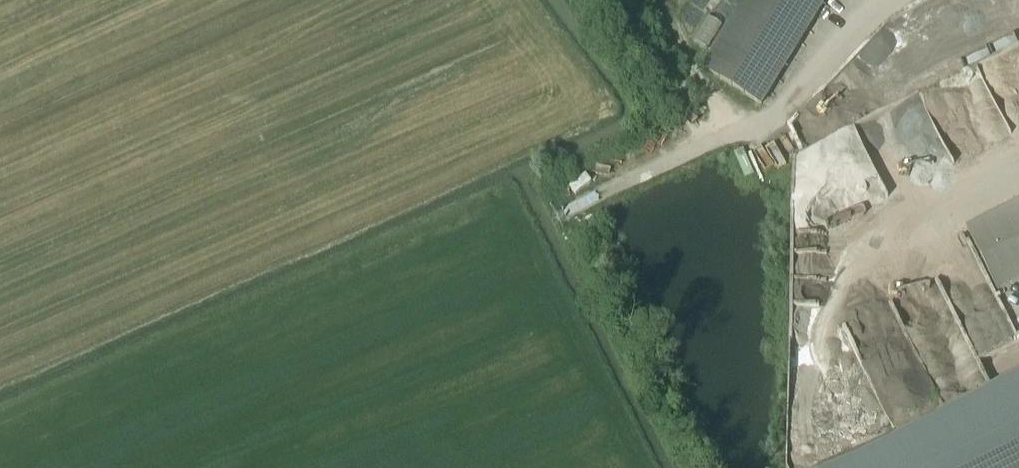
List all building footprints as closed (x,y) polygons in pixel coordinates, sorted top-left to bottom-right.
[(828,0),(743,0),(701,69),(761,107),(828,0)] [(846,467),(1018,467),(1018,381),(846,467)]
